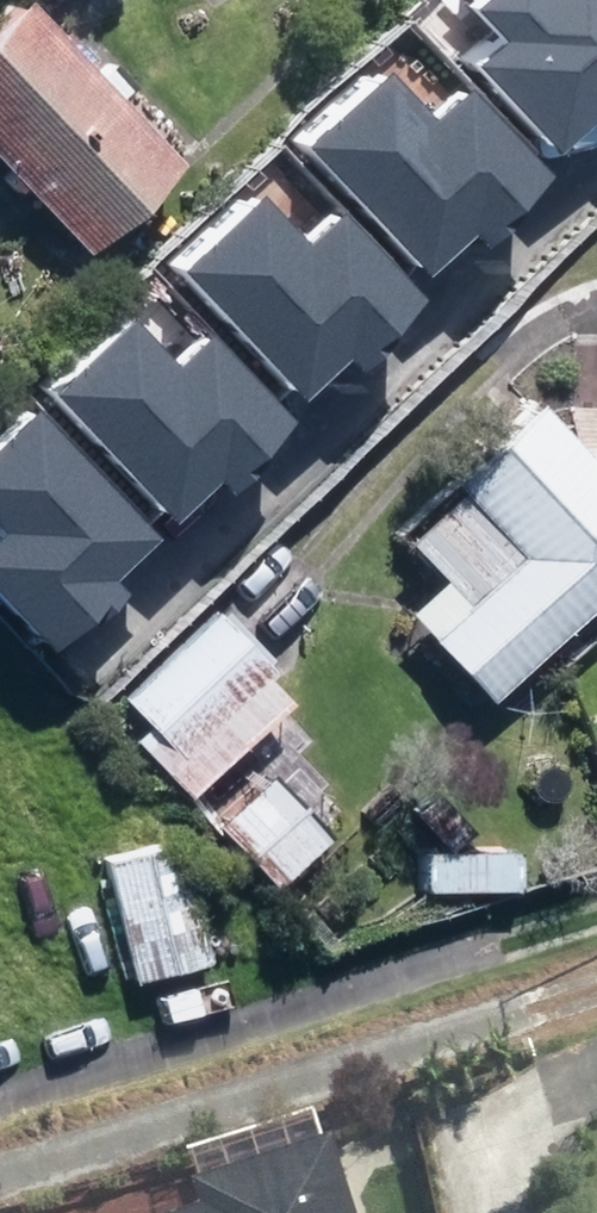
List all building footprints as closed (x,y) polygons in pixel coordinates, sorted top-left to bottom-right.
[(81,250),(176,160),(22,0),(13,0),(0,13),(0,166),(81,250)] [(479,66),(560,154),(596,120),(596,0),(475,0),(510,37),(479,66)] [(391,75),(313,146),(431,273),(477,230),(487,241),(553,180),(473,93),(438,125),(391,75)] [(271,203),(194,274),(308,396),(355,353),(364,362),(427,304),(347,217),(313,248),(271,203)] [(139,324),(62,395),(176,518),(224,474),(232,484),(296,425),(216,338),(182,370),(139,324)] [(495,706),(596,610),(596,455),(592,461),(540,405),(455,486),(523,558),(436,643),(495,706)] [(43,412),(0,452),(0,521),(13,535),(0,548),(0,586),(60,651),(126,591),(115,579),(160,538),(43,412)] [(119,699),(179,760),(269,671),(211,610),(119,699)] [(102,859),(132,979),(209,960),(179,839),(102,859)] [(341,1153),(202,1198),(207,1212),(361,1212),(341,1153)]
